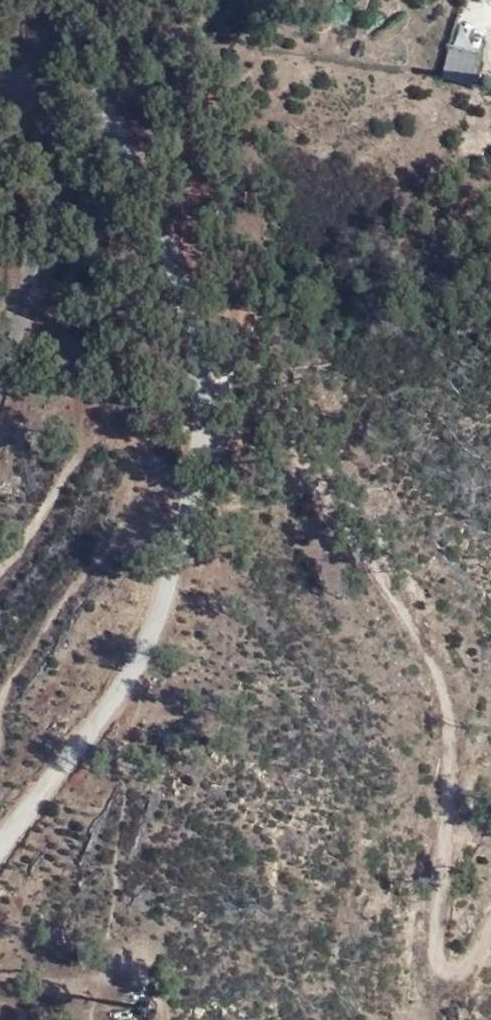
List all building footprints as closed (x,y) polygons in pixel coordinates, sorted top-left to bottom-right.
[(429,44),(422,72),(454,77),(458,49),(429,44)]
